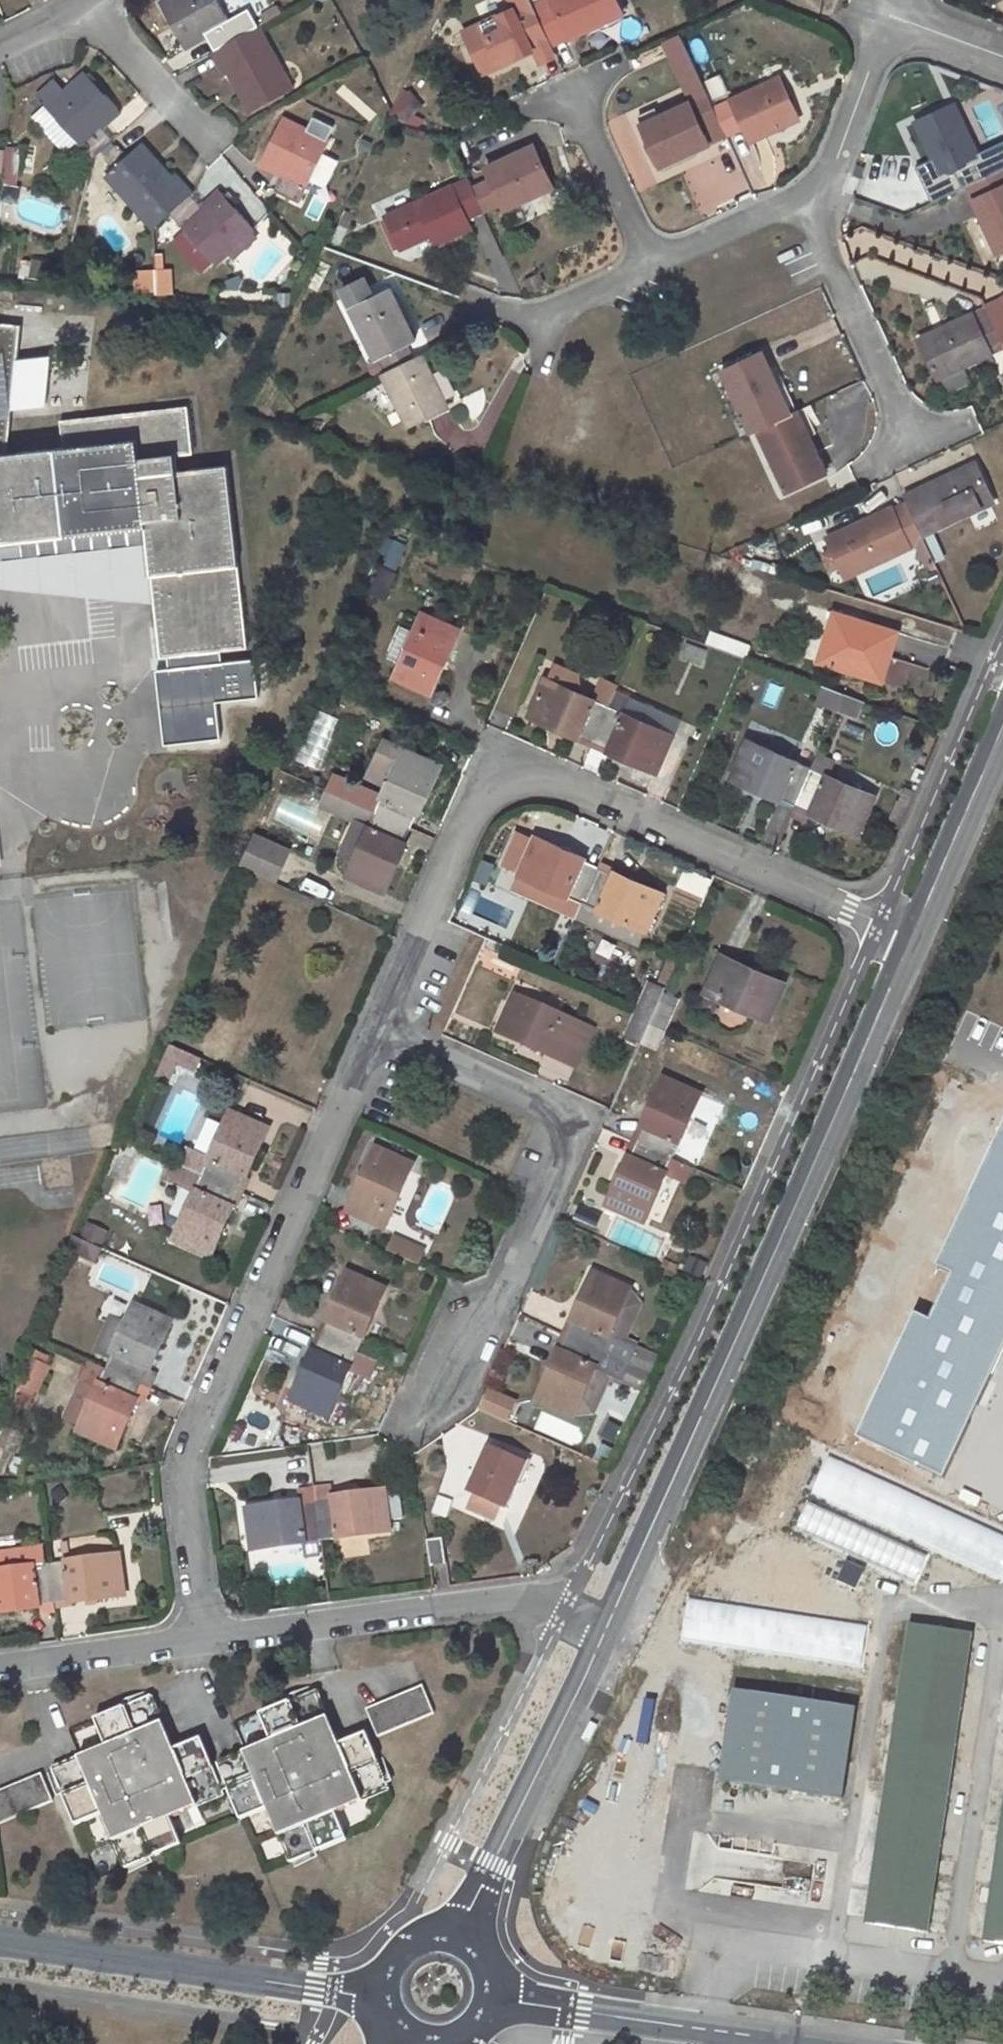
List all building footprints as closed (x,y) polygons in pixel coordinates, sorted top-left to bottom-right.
[(212,51),(224,74),(229,71),(237,87),(241,85),(254,109),(292,88),(253,16),(232,27),(218,0),(164,0),(160,3),(183,45),(205,33),(215,50),(212,51)] [(514,9),(462,33),(481,72),(549,42),(532,5),(529,0),(510,0),(514,9)] [(532,5),(549,42),(550,45),(622,12),(616,0),(543,0),(532,5)] [(638,70),(667,55),(661,43),(632,58),(638,70)] [(86,72),(46,107),(93,158),(112,140),(99,125),(118,108),(86,72)] [(779,77),(714,107),(720,120),(726,134),(745,125),(751,139),(799,118),(779,77)] [(708,94),(642,124),(661,165),(708,143),(702,129),(720,120),(714,107),(708,94)] [(956,103),(916,121),(940,173),(957,166),(965,185),(988,175),(956,103)] [(328,139),(326,139),(333,124),(314,115),(307,129),(282,116),(260,160),(283,171),(274,189),(298,201),(328,139)] [(203,208),(190,193),(192,192),(176,174),(172,177),(159,163),(155,166),(137,146),(105,174),(152,227),(169,212),(184,229),(173,239),(202,271),(213,261),(215,263),(255,229),(222,192),(203,208)] [(534,146),(486,166),(492,179),(473,188),(483,209),(502,201),(505,208),(553,186),(534,146)] [(957,166),(940,173),(949,193),(965,185),(957,166)] [(469,179),(383,216),(398,249),(432,233),(437,243),(470,227),(467,217),(483,209),(473,188),(469,179)] [(974,199),(998,251),(1002,249),(1002,185),(974,199)] [(175,273),(140,267),(136,288),(171,294),(175,273)] [(391,288),(351,307),(376,359),(385,355),(407,343),(416,340),(391,288)] [(1001,298),(985,305),(987,307),(1002,342),(1002,303),(1001,298)] [(920,337),(938,376),(1002,347),(1002,342),(987,307),(920,337)] [(18,360),(23,323),(0,321),(0,362),(18,360)] [(351,333),(364,359),(372,355),(358,329),(351,333)] [(407,343),(385,355),(391,367),(413,357),(407,343)] [(762,350),(722,369),(751,431),(757,428),(790,413),(762,350)] [(391,367),(382,372),(408,425),(448,406),(422,352),(413,357),(391,367)] [(18,360),(0,362),(0,398),(6,451),(18,360)] [(0,398),(0,541),(146,525),(155,602),(161,657),(248,647),(226,465),(177,470),(176,455),(193,452),(188,406),(60,420),(63,446),(6,451),(0,398)] [(790,413),(757,428),(788,491),(827,472),(797,409),(790,413)] [(978,461),(905,495),(908,502),(922,534),(995,501),(978,461)] [(892,507),(826,537),(845,575),(925,539),(922,534),(908,502),(893,509),(892,507)] [(146,525),(0,541),(0,586),(155,602),(146,525)] [(898,630),(834,611),(819,661),(882,680),(898,630)] [(453,645),(450,644),(458,628),(422,613),(414,631),(401,625),(387,657),(400,662),(394,676),(432,693),(453,645)] [(749,645),(713,631),(708,643),(745,656),(749,645)] [(687,643),(683,656),(702,662),(706,649),(687,643)] [(545,678),(530,715),(578,736),(579,734),(595,740),(618,686),(601,678),(592,699),(545,678)] [(825,685),(818,701),(838,708),(845,692),(825,685)] [(845,692),(838,708),(858,715),(864,699),(845,692)] [(632,699),(625,713),(674,735),(681,720),(632,699)] [(610,707),(595,740),(610,746),(609,750),(657,771),(674,735),(610,707)] [(328,789),(410,826),(417,811),(420,812),(441,763),(404,747),(386,739),(373,768),(376,779),(388,784),(382,797),(368,790),(369,789),(334,774),(328,789)] [(748,740),(731,777),(780,799),(781,796),(797,803),(812,767),(748,740)] [(812,767),(797,803),(813,811),(812,813),(860,834),(877,796),(812,767)] [(369,825),(346,875),(385,893),(407,844),(403,843),(410,826),(328,789),(321,803),(369,825)] [(248,867),(262,837),(254,833),(240,864),(248,867)] [(536,836),(519,873),(583,901),(598,867),(582,860),(583,857),(536,836)] [(248,867),(275,879),(282,863),(275,861),(282,846),(262,837),(248,867)] [(282,863),(288,849),(282,846),(275,861),(282,863)] [(598,867),(583,901),(647,930),(663,892),(615,870),(613,874),(598,867)] [(720,956),(704,991),(769,1020),(785,983),(736,960),(735,962),(720,956)] [(649,983),(640,1004),(654,1011),(660,998),(664,989),(649,983)] [(515,994),(499,1033),(547,1054),(548,1051),(564,1058),(580,1022),(515,994)] [(654,1011),(649,1023),(664,1029),(675,1005),(660,998),(654,1011)] [(640,1004),(630,1026),(645,1033),(649,1023),(654,1011),(640,1004)] [(580,1022),(564,1058),(579,1064),(594,1029),(580,1022)] [(645,1033),(641,1041),(656,1048),(664,1029),(649,1023),(645,1033)] [(170,1062),(188,1069),(194,1055),(169,1044),(156,1074),(164,1078),(170,1062)] [(566,1084),(573,1069),(548,1058),(541,1073),(566,1084)] [(664,1078),(642,1126),(645,1128),(638,1143),(672,1158),(701,1094),(664,1078)] [(188,1149),(180,1166),(237,1191),(244,1176),(247,1177),(268,1129),(231,1112),(225,1126),(210,1160),(195,1152),(188,1149)] [(209,1119),(195,1152),(210,1160),(225,1126),(209,1119)] [(628,1159),(607,1206),(643,1223),(672,1158),(638,1143),(631,1160),(628,1159)] [(356,1197),(349,1213),(385,1228),(413,1164),(376,1149),(354,1195),(356,1197)] [(174,1164),(168,1179),(196,1191),(174,1240),(212,1257),(234,1209),(230,1207),(237,1191),(180,1166),(174,1164)] [(397,1225),(386,1251),(422,1266),(433,1239),(397,1225)] [(72,1236),(66,1250),(76,1255),(82,1240),(72,1236)] [(82,1240),(76,1255),(94,1262),(100,1248),(82,1240)] [(329,1321),(322,1337),(357,1351),(386,1288),(348,1271),(326,1320),(329,1321)] [(575,1321),(568,1336),(630,1365),(637,1349),(610,1337),(632,1289),(594,1271),(572,1320),(575,1321)] [(106,1368),(141,1384),(148,1368),(151,1369),(172,1321),(134,1305),(126,1324),(113,1317),(99,1347),(113,1353),(106,1368)] [(558,1350),(537,1399),(574,1416),(596,1368),(623,1381),(630,1365),(568,1336),(561,1352),(558,1350)] [(312,1352),(292,1400),(328,1415),(350,1368),(370,1377),(377,1360),(357,1351),(322,1337),(315,1353),(312,1352)] [(31,1358),(18,1388),(39,1397),(52,1367),(31,1358)] [(141,1384),(149,1387),(156,1371),(151,1369),(148,1368),(141,1384)] [(149,1387),(141,1384),(135,1399),(138,1400),(142,1402),(149,1387)] [(492,1389),(483,1412),(513,1424),(522,1400),(492,1389)] [(490,1448),(470,1491),(475,1493),(468,1508),(496,1521),(503,1505),(507,1507),(526,1463),(490,1448)] [(331,1487),(314,1490),(315,1501),(333,1498),(331,1487)] [(314,1490),(299,1492),(300,1503),(315,1501),(314,1490)] [(333,1498),(315,1501),(321,1538),(337,1536),(337,1539),(391,1531),(390,1528),(405,1525),(401,1497),(386,1499),(385,1490),(333,1498)] [(300,1503),(247,1510),(253,1550),(304,1543),(305,1556),(318,1554),(316,1539),(321,1538),(315,1501),(300,1503)] [(442,1538),(427,1540),(431,1565),(446,1563),(442,1538)] [(120,1555),(51,1565),(55,1602),(73,1600),(73,1603),(126,1595),(120,1555)] [(39,1604),(55,1602),(51,1565),(0,1571),(0,1612),(39,1606),(39,1604)] [(909,1625),(865,1924),(929,1933),(972,1633),(909,1625)] [(423,1685),(366,1709),(378,1737),(435,1712),(423,1685)] [(347,1838),(336,1812),(390,1789),(374,1752),(348,1764),(340,1744),(317,1690),(261,1714),(272,1740),(218,1763),(242,1818),(268,1807),(290,1861),(347,1838)] [(842,1800),(856,1708),(734,1691),(720,1783),(842,1800)] [(181,1843),(170,1818),(224,1794),(210,1758),(183,1770),(175,1750),(153,1697),(97,1721),(108,1746),(55,1768),(77,1823),(102,1812),(126,1868),(181,1843)] [(367,1733),(340,1744),(348,1764),(374,1752),(367,1733)] [(201,1738),(175,1750),(183,1770),(210,1758),(201,1738)] [(0,1790),(0,1823),(54,1801),(42,1773),(0,1790)] [(984,1941),(1002,1943),(1002,1810),(984,1941)] [(758,1872),(753,1908),(801,1915),(807,1880),(758,1872)]
